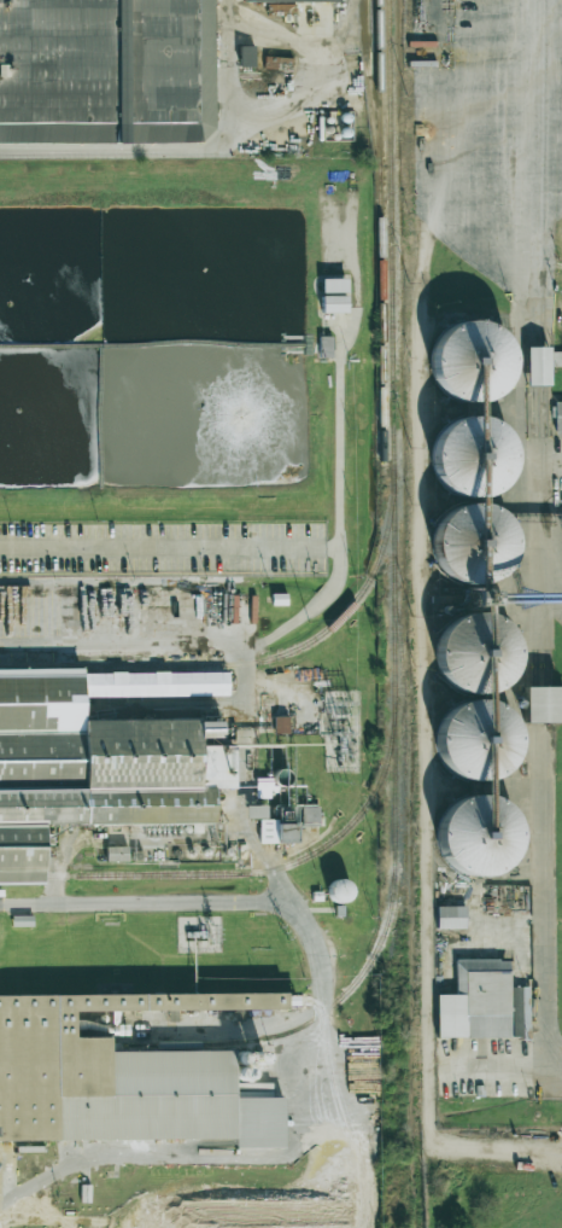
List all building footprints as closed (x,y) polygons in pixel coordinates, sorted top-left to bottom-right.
[(239,67),(255,66),(255,46),(239,46),(239,67)] [(346,278),(321,279),(322,313),(347,313),(346,278)] [(510,325),(437,322),(433,397),(507,400),(510,325)] [(332,336),(318,336),(319,358),(332,358),(332,336)] [(550,385),(549,346),(526,347),(527,386),(550,385)] [(439,717),(435,749),(452,776),(475,778),(480,776),(484,782),(514,764),(517,730),(501,704),(473,701),(513,676),(517,644),(500,616),(466,612),(441,627),(437,667),(451,691),(481,694),(470,701),(466,700),(439,717)] [(43,884),(0,884),(0,669),(83,668),(83,674),(228,673),(228,694),(82,697),(82,721),(218,721),(218,738),(198,738),(198,745),(234,746),(233,787),(212,788),(212,822),(42,825),(42,875),(43,884)] [(560,722),(559,687),(524,687),(524,723),(560,722)] [(288,734),(289,716),(274,716),(274,734),(288,734)] [(522,862),(503,790),(433,808),(452,880),(522,862)] [(245,818),(265,818),(264,806),(245,806),(245,818)] [(260,843),(296,843),(296,826),(318,825),(318,806),(277,807),(277,819),(259,819),(260,843)] [(127,847),(106,846),(106,861),(127,861),(127,847)] [(465,906),(437,906),(437,929),(465,929),(465,906)] [(437,1037),(529,1037),(529,986),(509,986),(509,959),(456,959),(456,995),(436,995),(437,1037)] [(233,1139),(0,1141),(0,996),(286,993),(286,1008),(74,1011),(74,1037),(110,1038),(110,1052),(234,1049),(234,1098),(283,1098),(283,1148),(234,1148),(233,1139)]
